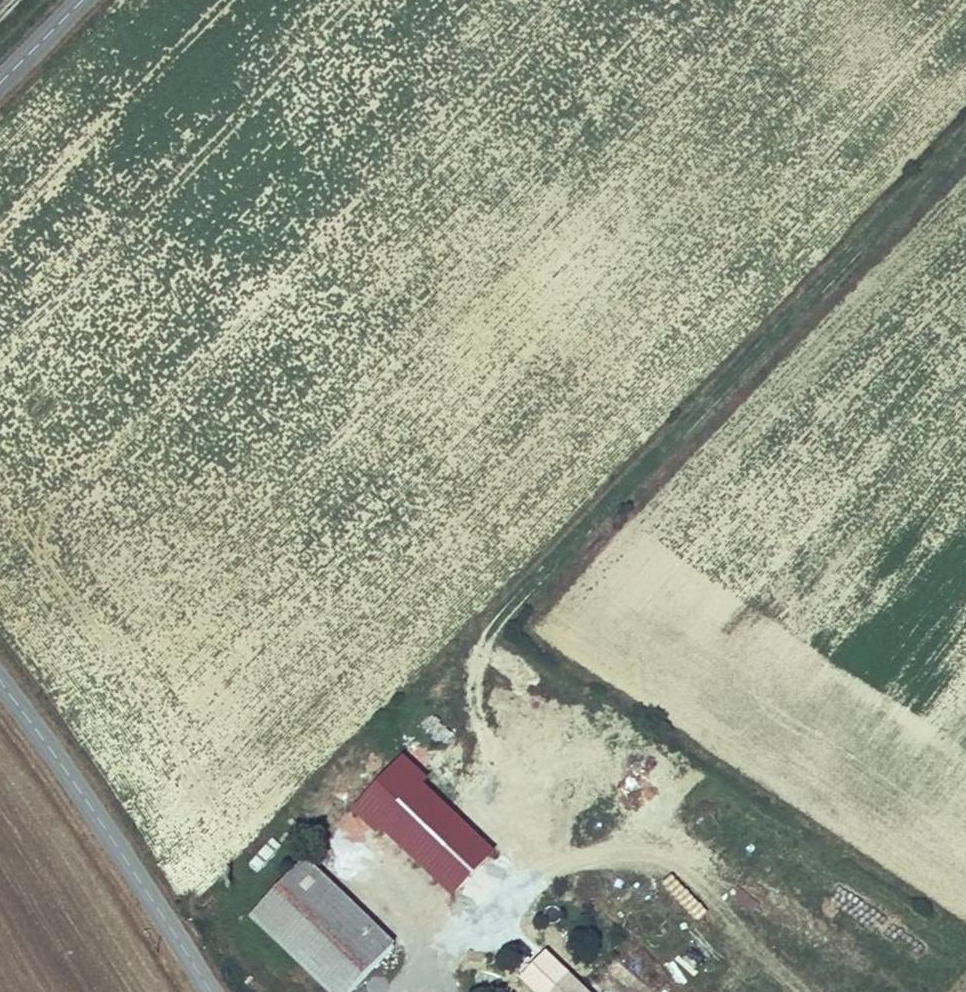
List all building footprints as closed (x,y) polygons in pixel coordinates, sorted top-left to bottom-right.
[(408,940),(318,856),(305,871),(394,955),(408,940)] [(305,871),(253,925),(324,991),(359,991),(394,955),(305,871)] [(568,972),(548,991),(589,991),(568,972)]
